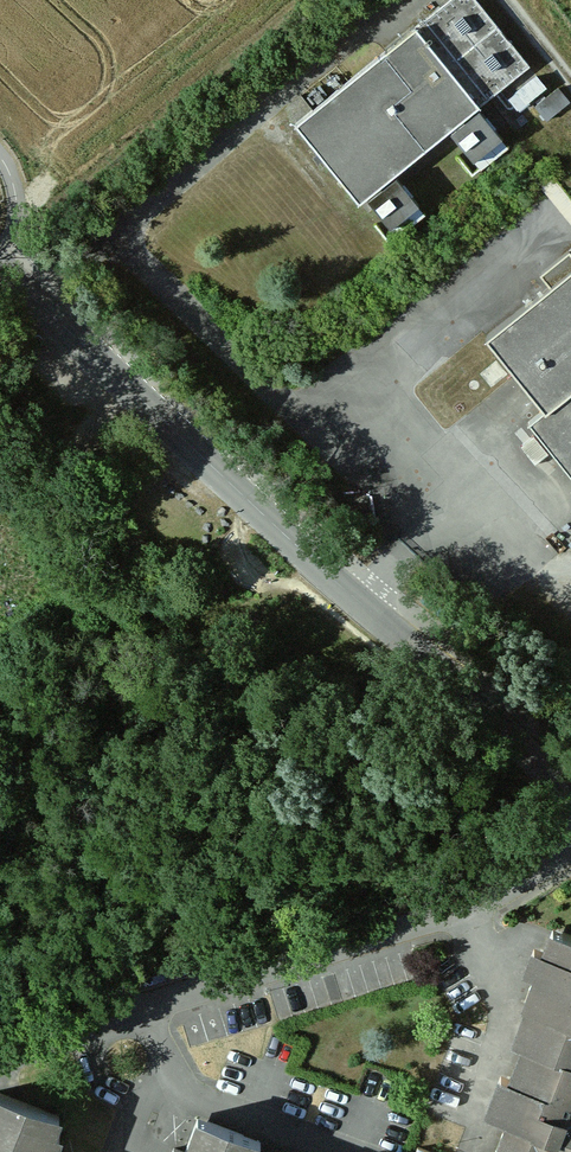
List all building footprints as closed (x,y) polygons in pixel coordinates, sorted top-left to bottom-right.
[(417,25),(478,103),(530,64),(477,0),(447,0),(417,25)] [(417,25),(294,121),(356,204),(478,103),(417,25)] [(508,99),(518,110),(545,87),(536,76),(508,99)] [(570,101),(559,88),(536,106),(547,120),(570,101)] [(453,130),(476,157),(503,135),(481,109),(479,108),(453,130)] [(370,197),(392,225),(419,203),(397,175),(370,197)] [(570,390),(570,269),(552,285),(490,336),(518,371),(548,408),(570,390)] [(496,361),(483,372),(492,384),(506,373),(496,361)] [(548,408),(531,421),(570,470),(570,390),(548,408)] [(544,447),(529,429),(515,440),(530,458),(544,447)] [(552,931),(544,953),(553,957),(561,934),(552,931)] [(561,934),(553,957),(544,953),(537,972),(527,1001),(529,1003),(538,1006),(524,1042),(511,1078),(498,1113),(510,1118),(498,1151),(570,1151),(570,938),(561,934)] [(526,968),(537,972),(544,953),(535,950),(532,950),(526,968)] [(516,1039),(524,1042),(538,1006),(529,1003),(516,1039)] [(488,1109),(498,1113),(511,1078),(502,1074),(488,1109)] [(60,1136),(54,1133),(61,1115),(0,1092),(0,1151),(54,1151),(60,1136)] [(200,1118),(187,1151),(190,1151),(200,1151),(212,1122),(200,1118)] [(261,1141),(212,1122),(200,1151),(258,1151),(261,1141)]
